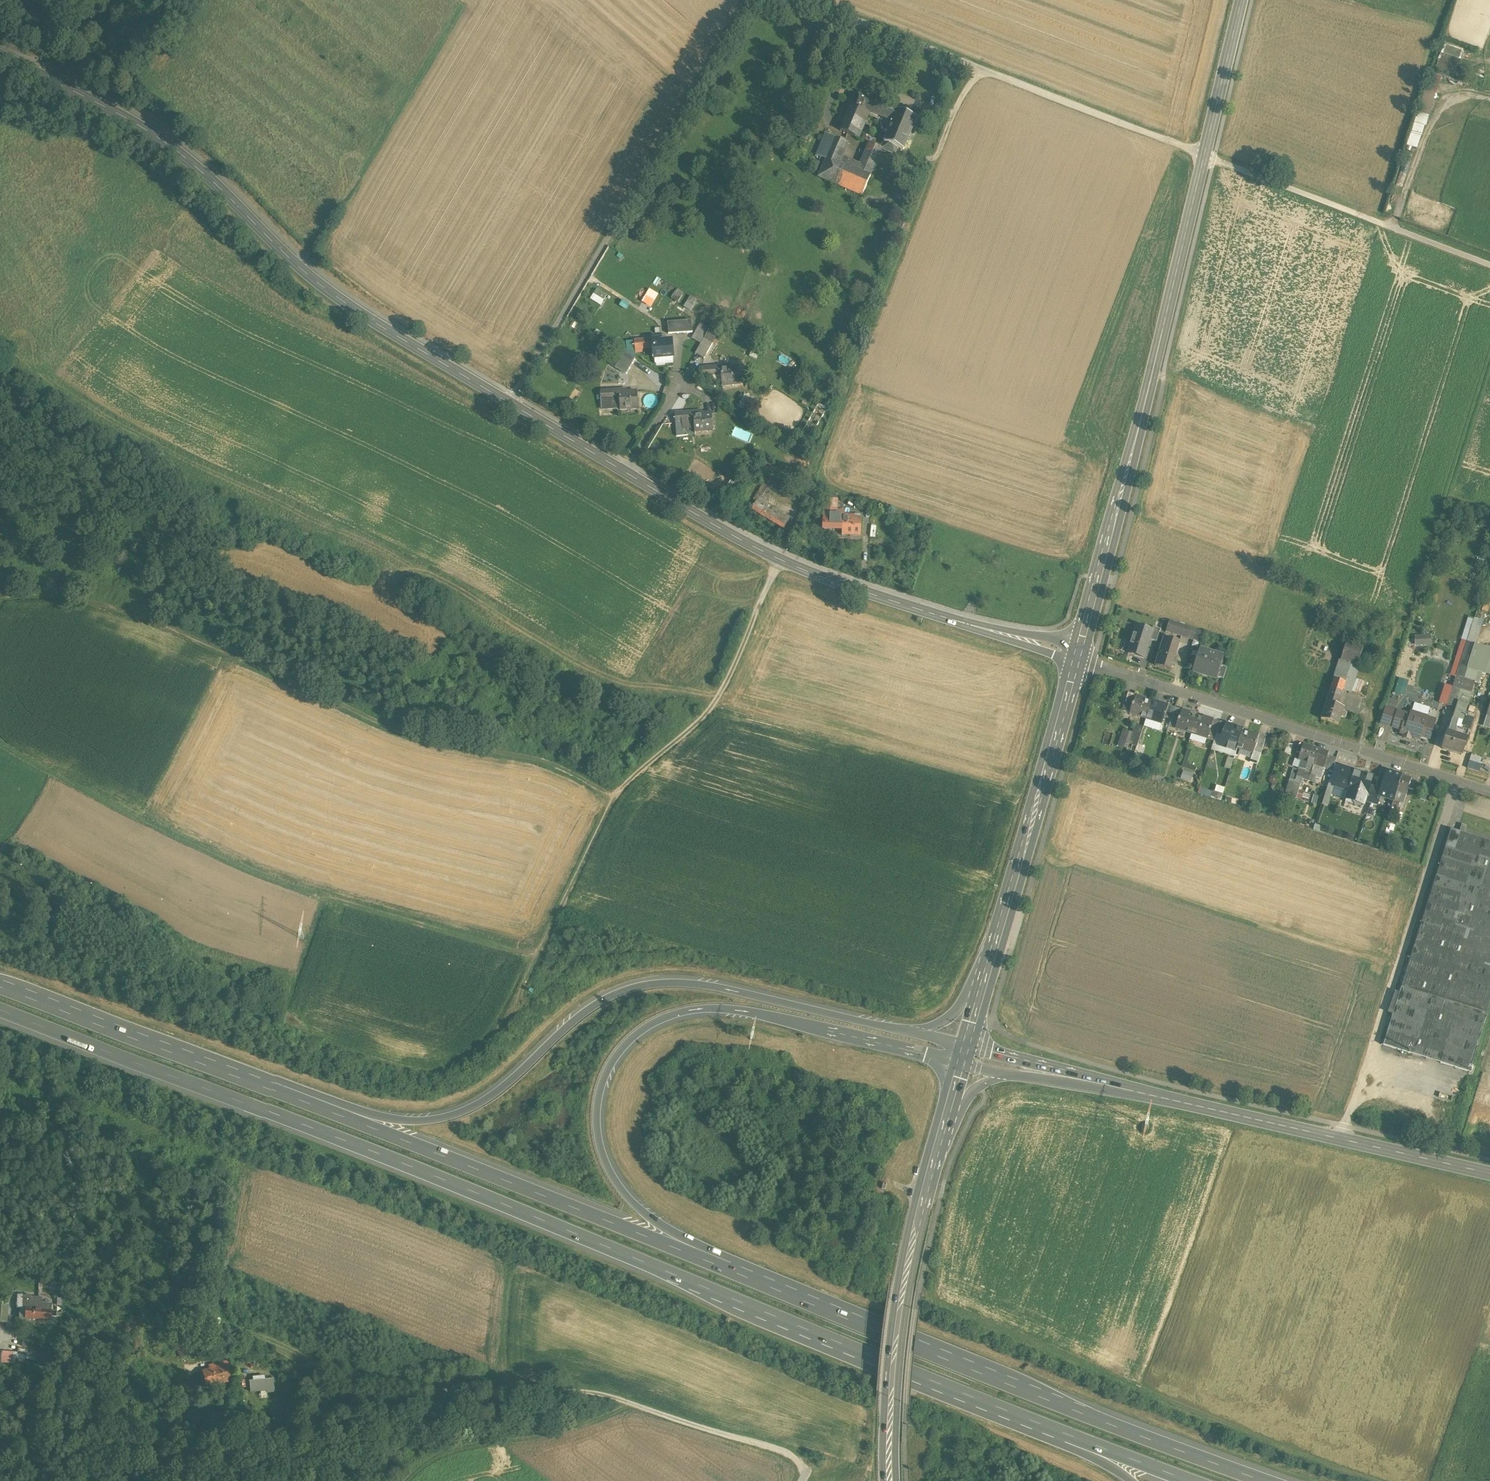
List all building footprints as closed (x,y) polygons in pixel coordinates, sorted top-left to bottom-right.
[(1459,65),(1464,49),(1446,43),(1437,71),(1462,79),(1466,67),(1459,65)] [(1420,148),(1442,77),(1434,75),(1412,146),(1420,148)] [(917,119),(857,94),(852,104),(868,111),(870,113),(882,118),(893,122),(888,133),(885,142),(898,148),(904,150),(917,119)] [(852,104),(841,132),(857,138),(868,111),(852,104)] [(893,122),(882,118),(880,121),(880,125),(882,129),(885,132),(888,133),(893,122)] [(826,134),(817,156),(827,160),(836,138),(826,134)] [(859,171),(836,162),(845,142),(836,138),(827,160),(819,178),(863,195),(871,176),(859,171)] [(898,148),(885,142),(882,148),(882,149),(895,155),(898,148)] [(882,148),(871,143),(865,157),(877,162),(882,149),(882,148)] [(877,162),(865,157),(859,171),(871,176),(877,162)] [(899,220),(896,229),(901,231),(905,222),(899,220)] [(601,304),(608,294),(598,287),(591,297),(601,304)] [(682,295),(675,291),(671,298),(678,302),(682,295)] [(690,300),(682,295),(678,302),(686,307),(690,300)] [(691,321),(668,323),(669,334),(693,333),(691,321)] [(709,329),(700,324),(692,338),(701,343),(704,339),(704,338),(709,329)] [(712,344),(704,339),(701,343),(695,353),(704,358),(712,344)] [(654,340),(635,342),(636,354),(643,353),(643,350),(654,349),(654,340)] [(665,342),(660,342),(660,340),(654,340),(654,349),(655,359),(665,358),(673,358),(672,341),(665,342)] [(615,368),(626,375),(634,362),(622,355),(615,368)] [(727,366),(721,367),(722,376),(723,386),(741,384),(739,368),(728,369),(727,366)] [(721,367),(703,369),(704,380),(711,380),(711,377),(722,376),(721,367)] [(619,391),(601,392),(602,409),(621,407),(619,391)] [(638,393),(626,393),(626,391),(619,391),(621,407),(621,409),(639,408),(638,393)] [(712,414),(700,415),(699,412),(694,413),(695,428),(695,431),(713,430),(712,414)] [(694,413),(675,414),(677,436),(684,436),(683,429),(695,428),(694,413)] [(733,435),(750,441),(753,434),(736,427),(733,435)] [(743,464),(737,473),(742,476),(748,467),(743,464)] [(775,482),(766,478),(762,484),(768,487),(772,489),(775,482)] [(781,485),(775,482),(772,489),(778,492),(781,485)] [(762,484),(757,494),(762,497),(768,487),(762,484)] [(837,494),(826,491),(825,499),(836,500),(837,494)] [(836,500),(825,499),(824,512),(836,512),(836,500)] [(788,520),(757,502),(752,510),(783,528),(788,520)] [(836,512),(824,512),(824,526),(843,527),(843,516),(849,516),(849,512),(836,512)] [(849,519),(849,516),(843,516),(843,527),(843,532),(843,534),(861,535),(861,519),(849,519)] [(1196,630),(1169,621),(1166,630),(1181,635),(1181,636),(1193,640),(1196,630)] [(1152,631),(1136,626),(1128,653),(1144,658),(1150,640),(1152,631)] [(1160,629),(1153,627),(1152,631),(1150,640),(1156,642),(1160,629)] [(1203,632),(1196,630),(1193,640),(1200,642),(1203,632)] [(1433,633),(1416,634),(1417,645),(1433,644),(1433,633)] [(1180,642),(1164,637),(1155,665),(1170,670),(1180,642)] [(1363,648),(1346,642),(1340,660),(1357,666),(1357,665),(1363,648)] [(1467,643),(1460,666),(1489,676),(1489,650),(1467,643)] [(1224,656),(1199,649),(1192,671),(1202,674),(1203,673),(1216,677),(1216,678),(1216,679),(1217,677),(1221,665),(1224,656)] [(1357,666),(1340,660),(1334,679),(1345,683),(1352,685),(1358,665),(1357,665),(1357,666)] [(1227,667),(1221,665),(1217,677),(1223,679),(1227,667)] [(1474,682),(1456,676),(1452,687),(1463,690),(1471,693),(1474,682)] [(1355,678),(1350,691),(1356,693),(1360,680),(1355,678)] [(1345,683),(1334,679),(1326,702),(1337,705),(1342,690),(1345,683)] [(1366,682),(1360,680),(1356,693),(1361,695),(1366,682)] [(1406,684),(1398,682),(1395,691),(1403,694),(1406,684)] [(1352,685),(1345,683),(1342,690),(1350,692),(1352,685)] [(1463,690),(1452,687),(1446,705),(1455,708),(1458,701),(1459,697),(1460,698),(1463,690)] [(1471,693),(1463,690),(1460,698),(1459,697),(1458,701),(1467,704),(1471,693)] [(1135,695),(1127,693),(1124,704),(1131,707),(1132,704),(1133,705),(1136,695),(1135,695)] [(1145,698),(1136,695),(1133,705),(1132,704),(1131,707),(1129,714),(1145,719),(1150,703),(1144,701),(1145,698)] [(1467,704),(1458,701),(1455,708),(1450,725),(1448,732),(1467,738),(1469,732),(1460,728),(1468,704),(1467,704)] [(1156,705),(1150,703),(1145,719),(1161,724),(1163,717),(1164,715),(1163,714),(1166,705),(1157,702),(1156,705)] [(1337,705),(1326,702),(1321,719),(1338,725),(1340,717),(1344,718),(1346,713),(1342,712),(1343,707),(1337,705)] [(1131,707),(1124,704),(1121,711),(1129,714),(1131,707)] [(1174,708),(1166,705),(1163,714),(1164,715),(1163,717),(1170,720),(1174,708)] [(1181,710),(1174,708),(1170,720),(1168,726),(1174,728),(1177,719),(1178,719),(1181,710)] [(1397,712),(1386,708),(1381,723),(1393,727),(1397,712)] [(1190,712),(1181,710),(1178,719),(1177,719),(1174,728),(1191,733),(1196,718),(1189,716),(1190,712)] [(1410,716),(1397,712),(1393,727),(1402,730),(1401,733),(1419,739),(1420,735),(1429,738),(1434,723),(1425,720),(1426,717),(1411,712),(1410,716)] [(1203,717),(1202,720),(1196,718),(1191,733),(1207,738),(1210,729),(1209,729),(1212,720),(1212,719),(1203,717)] [(1220,722),(1212,720),(1209,729),(1210,729),(1207,738),(1214,741),(1216,734),(1220,722)] [(1226,723),(1220,722),(1216,734),(1222,736),(1226,723)] [(1243,729),(1226,723),(1222,736),(1218,746),(1236,751),(1237,748),(1242,732),(1243,729)] [(1136,724),(1134,732),(1124,729),(1119,745),(1137,751),(1145,726),(1136,724)] [(1248,730),(1247,734),(1242,732),(1237,748),(1252,753),(1253,753),(1256,744),(1255,744),(1258,734),(1248,730)] [(1467,738),(1448,732),(1442,749),(1461,755),(1467,738)] [(1266,737),(1258,734),(1255,744),(1256,744),(1253,753),(1252,753),(1249,762),(1257,764),(1266,737)] [(1292,744),(1287,743),(1283,753),(1289,755),(1292,744)] [(1303,744),(1301,747),(1298,746),(1296,752),(1300,753),(1298,760),(1300,761),(1307,763),(1312,747),(1303,744)] [(1312,747),(1307,763),(1314,765),(1317,766),(1322,750),(1312,747)] [(1328,752),(1322,750),(1317,766),(1323,768),(1327,755),(1328,752)] [(1468,767),(1481,771),(1485,757),(1472,754),(1468,767)] [(1336,759),(1327,755),(1323,768),(1332,771),(1336,759)] [(1300,761),(1298,768),(1299,768),(1298,770),(1304,772),(1307,763),(1300,761)] [(1314,765),(1307,763),(1304,772),(1310,774),(1311,774),(1311,773),(1314,765)] [(1348,791),(1354,771),(1340,767),(1334,787),(1348,791)] [(1298,770),(1293,769),(1290,779),(1293,780),(1293,779),(1296,780),(1296,777),(1298,770)] [(1192,781),(1195,774),(1184,770),(1182,777),(1192,781)] [(1304,772),(1298,770),(1296,777),(1302,778),(1304,772)] [(1373,777),(1354,771),(1348,791),(1356,794),(1359,795),(1360,792),(1367,794),(1369,787),(1373,777)] [(1402,776),(1388,771),(1381,791),(1380,795),(1381,796),(1394,800),(1402,776)] [(1316,775),(1311,773),(1311,774),(1310,774),(1308,780),(1314,782),(1316,775)] [(1411,779),(1402,776),(1395,799),(1404,802),(1408,788),(1414,790),(1416,783),(1411,781),(1411,779)] [(1214,797),(1222,800),(1226,787),(1217,785),(1214,797)] [(1199,792),(1212,796),(1213,791),(1201,787),(1199,792)] [(1375,789),(1369,787),(1367,794),(1365,801),(1371,802),(1375,789)] [(1429,789),(1423,787),(1419,799),(1425,801),(1429,789)] [(1381,791),(1375,789),(1371,802),(1378,805),(1381,796),(1380,795),(1381,791)] [(1356,794),(1348,791),(1346,798),(1353,801),(1356,794)] [(1359,795),(1356,794),(1353,801),(1353,803),(1354,805),(1362,807),(1363,806),(1365,801),(1367,794),(1360,792),(1359,795)] [(1410,958),(1489,984),(1489,842),(1464,834),(1459,832),(1450,830),(1410,958)] [(1410,958),(1399,993),(1393,1012),(1383,1045),(1469,1073),(1489,1006),(1489,984),(1410,958)] [(1395,992),(1389,1011),(1393,1012),(1399,993),(1395,992)] [(40,1301),(29,1300),(29,1299),(17,1298),(16,1310),(20,1310),(19,1322),(50,1323),(50,1307),(39,1306),(40,1301)] [(18,1351),(17,1361),(22,1362),(23,1358),(36,1360),(37,1355),(18,1351)] [(2,1365),(2,1366),(6,1367),(6,1364),(13,1364),(14,1356),(1,1355),(1,1363),(3,1364),(2,1365)] [(229,1362),(208,1367),(209,1370),(201,1372),(205,1388),(233,1381),(229,1362)] [(263,1377),(254,1378),(254,1381),(250,1381),(251,1391),(267,1390),(267,1392),(274,1392),(272,1379),(264,1380),(263,1377)]
